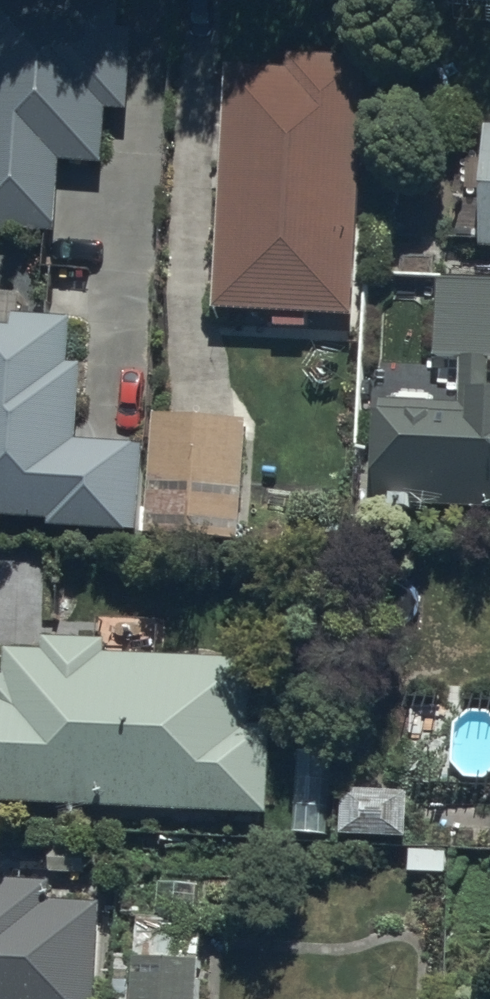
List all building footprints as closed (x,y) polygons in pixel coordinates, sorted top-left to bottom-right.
[(0,7),(0,237),(56,240),(60,170),(104,172),(107,120),(132,122),(136,46),(124,45),(126,15),(0,7)] [(360,333),(371,73),(297,69),(296,86),(230,83),(219,327),(281,329),(281,340),(311,341),(311,331),(360,333)] [(384,406),(381,510),(397,510),(397,524),(418,525),(418,510),(489,513),(489,289),(444,288),(441,362),(464,363),(463,408),(384,406)] [(0,343),(0,527),(55,530),(55,542),(139,546),(143,461),(82,458),(86,381),(73,380),(75,333),(19,330),(19,344),(0,343)] [(242,555),(247,434),(155,430),(149,550),(242,555)] [(272,829),(276,742),(255,741),(258,673),(110,666),(110,656),(47,653),(46,666),(9,664),(8,695),(0,701),(0,816),(272,829)] [(0,892),(0,998),(100,998),(103,918),(53,916),(54,894),(0,892)] [(136,971),(135,998),(201,998),(202,974),(136,971)]
